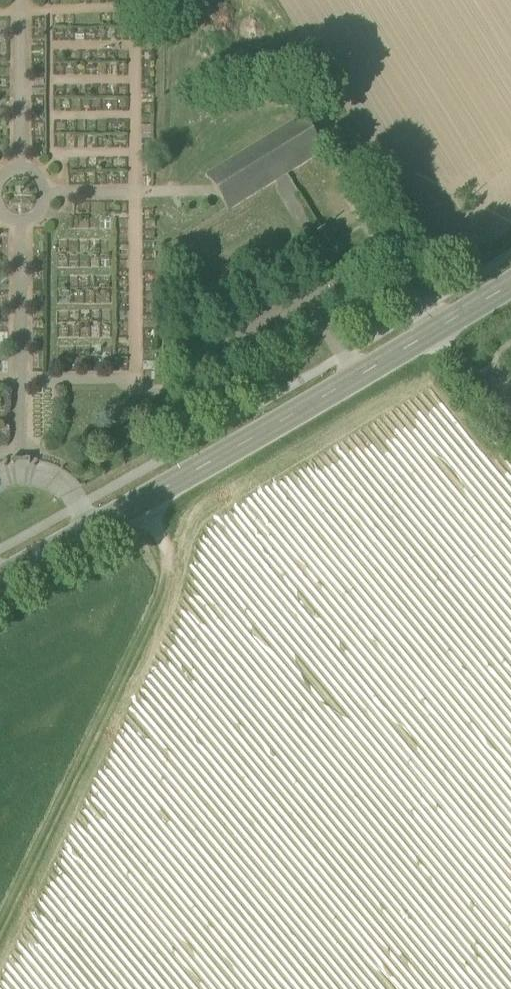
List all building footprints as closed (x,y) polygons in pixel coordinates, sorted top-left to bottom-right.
[(219,168),(241,205),(324,154),(302,118),(219,168)] [(241,205),(219,168),(207,175),(229,212),(241,205)]
